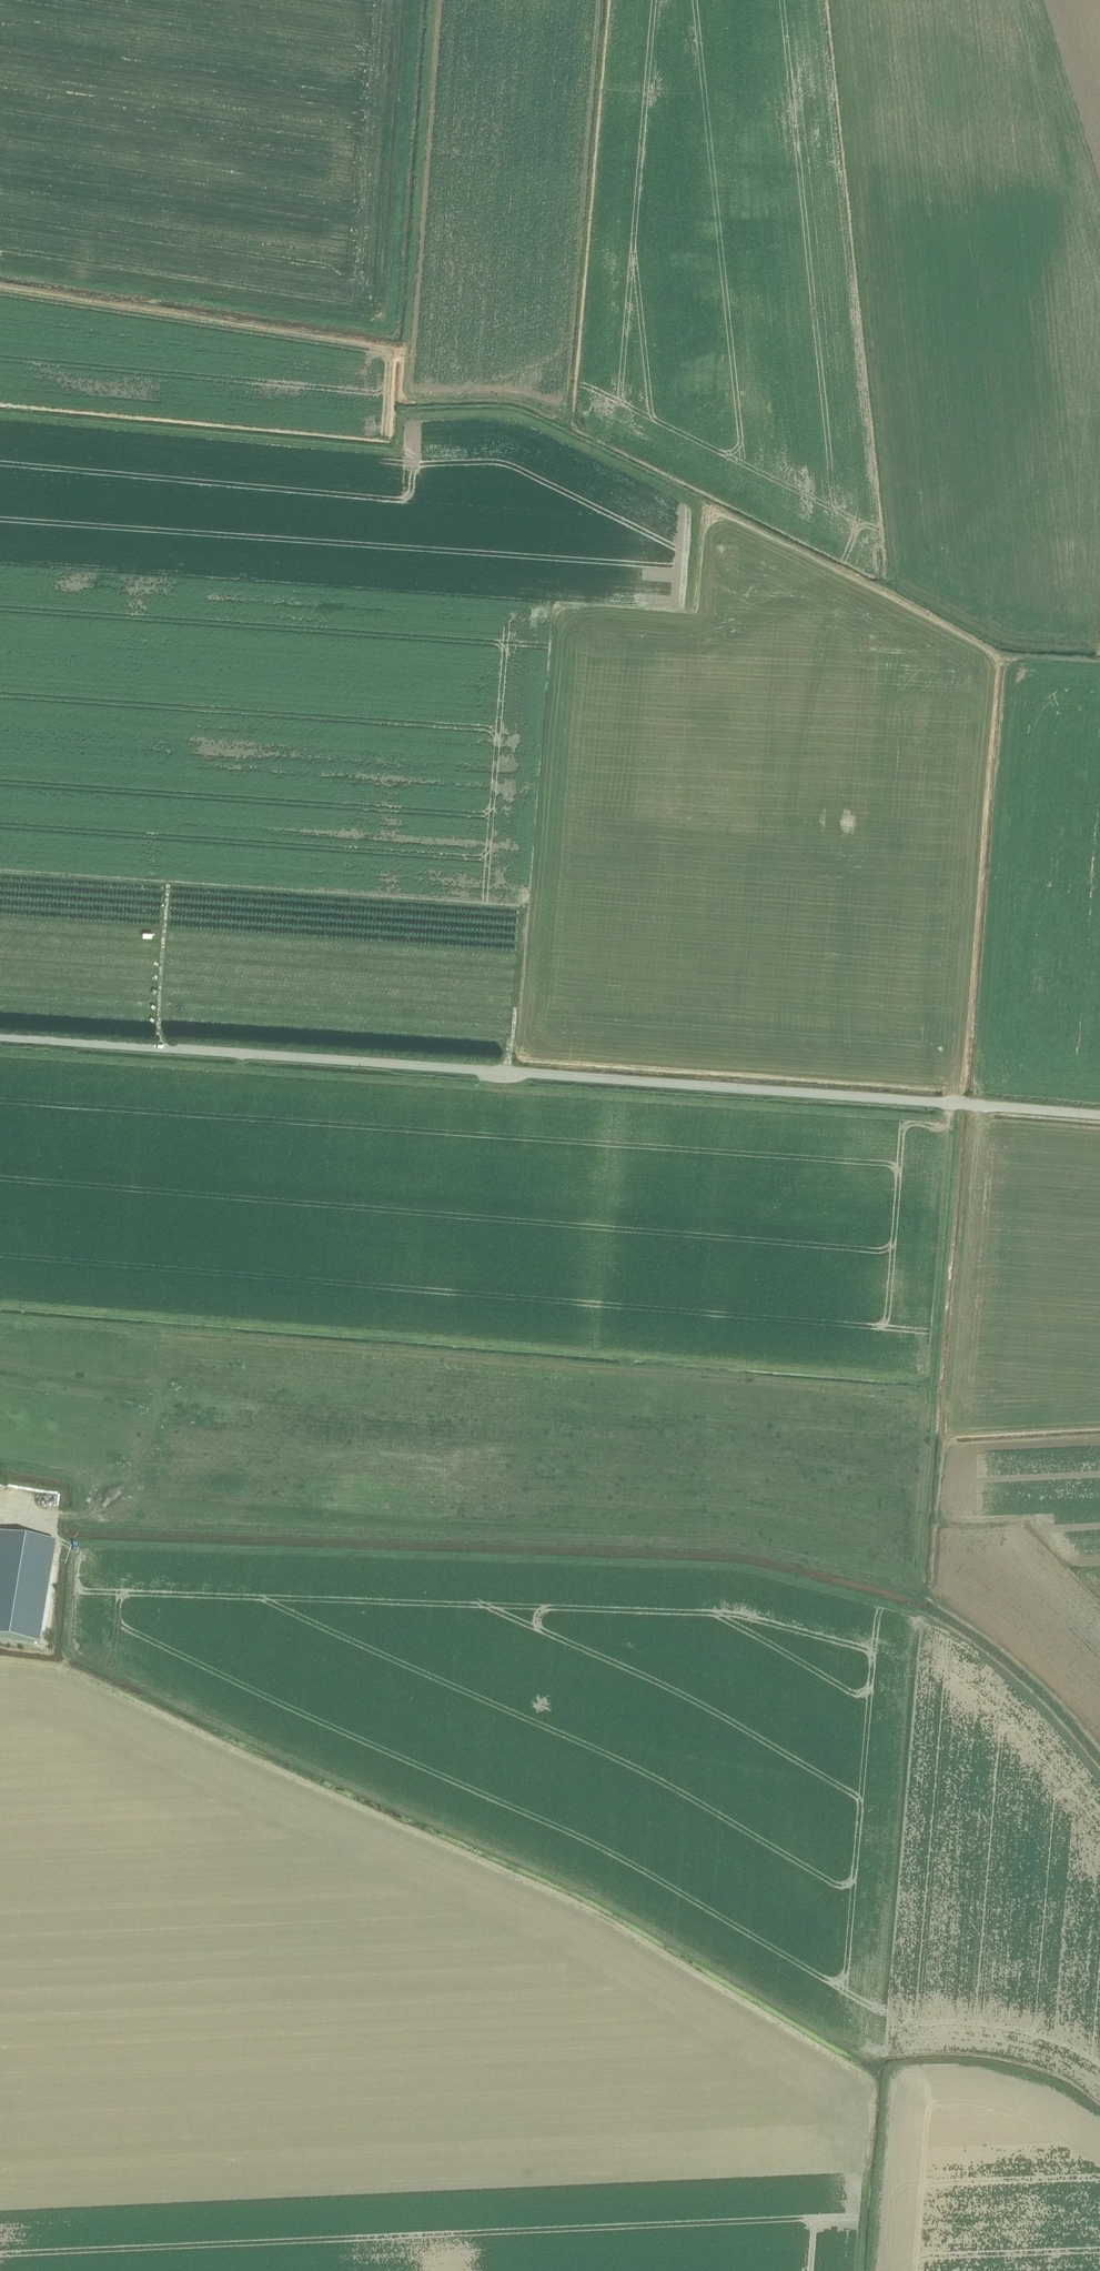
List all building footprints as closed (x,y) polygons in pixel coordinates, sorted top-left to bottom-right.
[(40,1646),(57,1544),(0,1535),(0,1639),(40,1646)]
